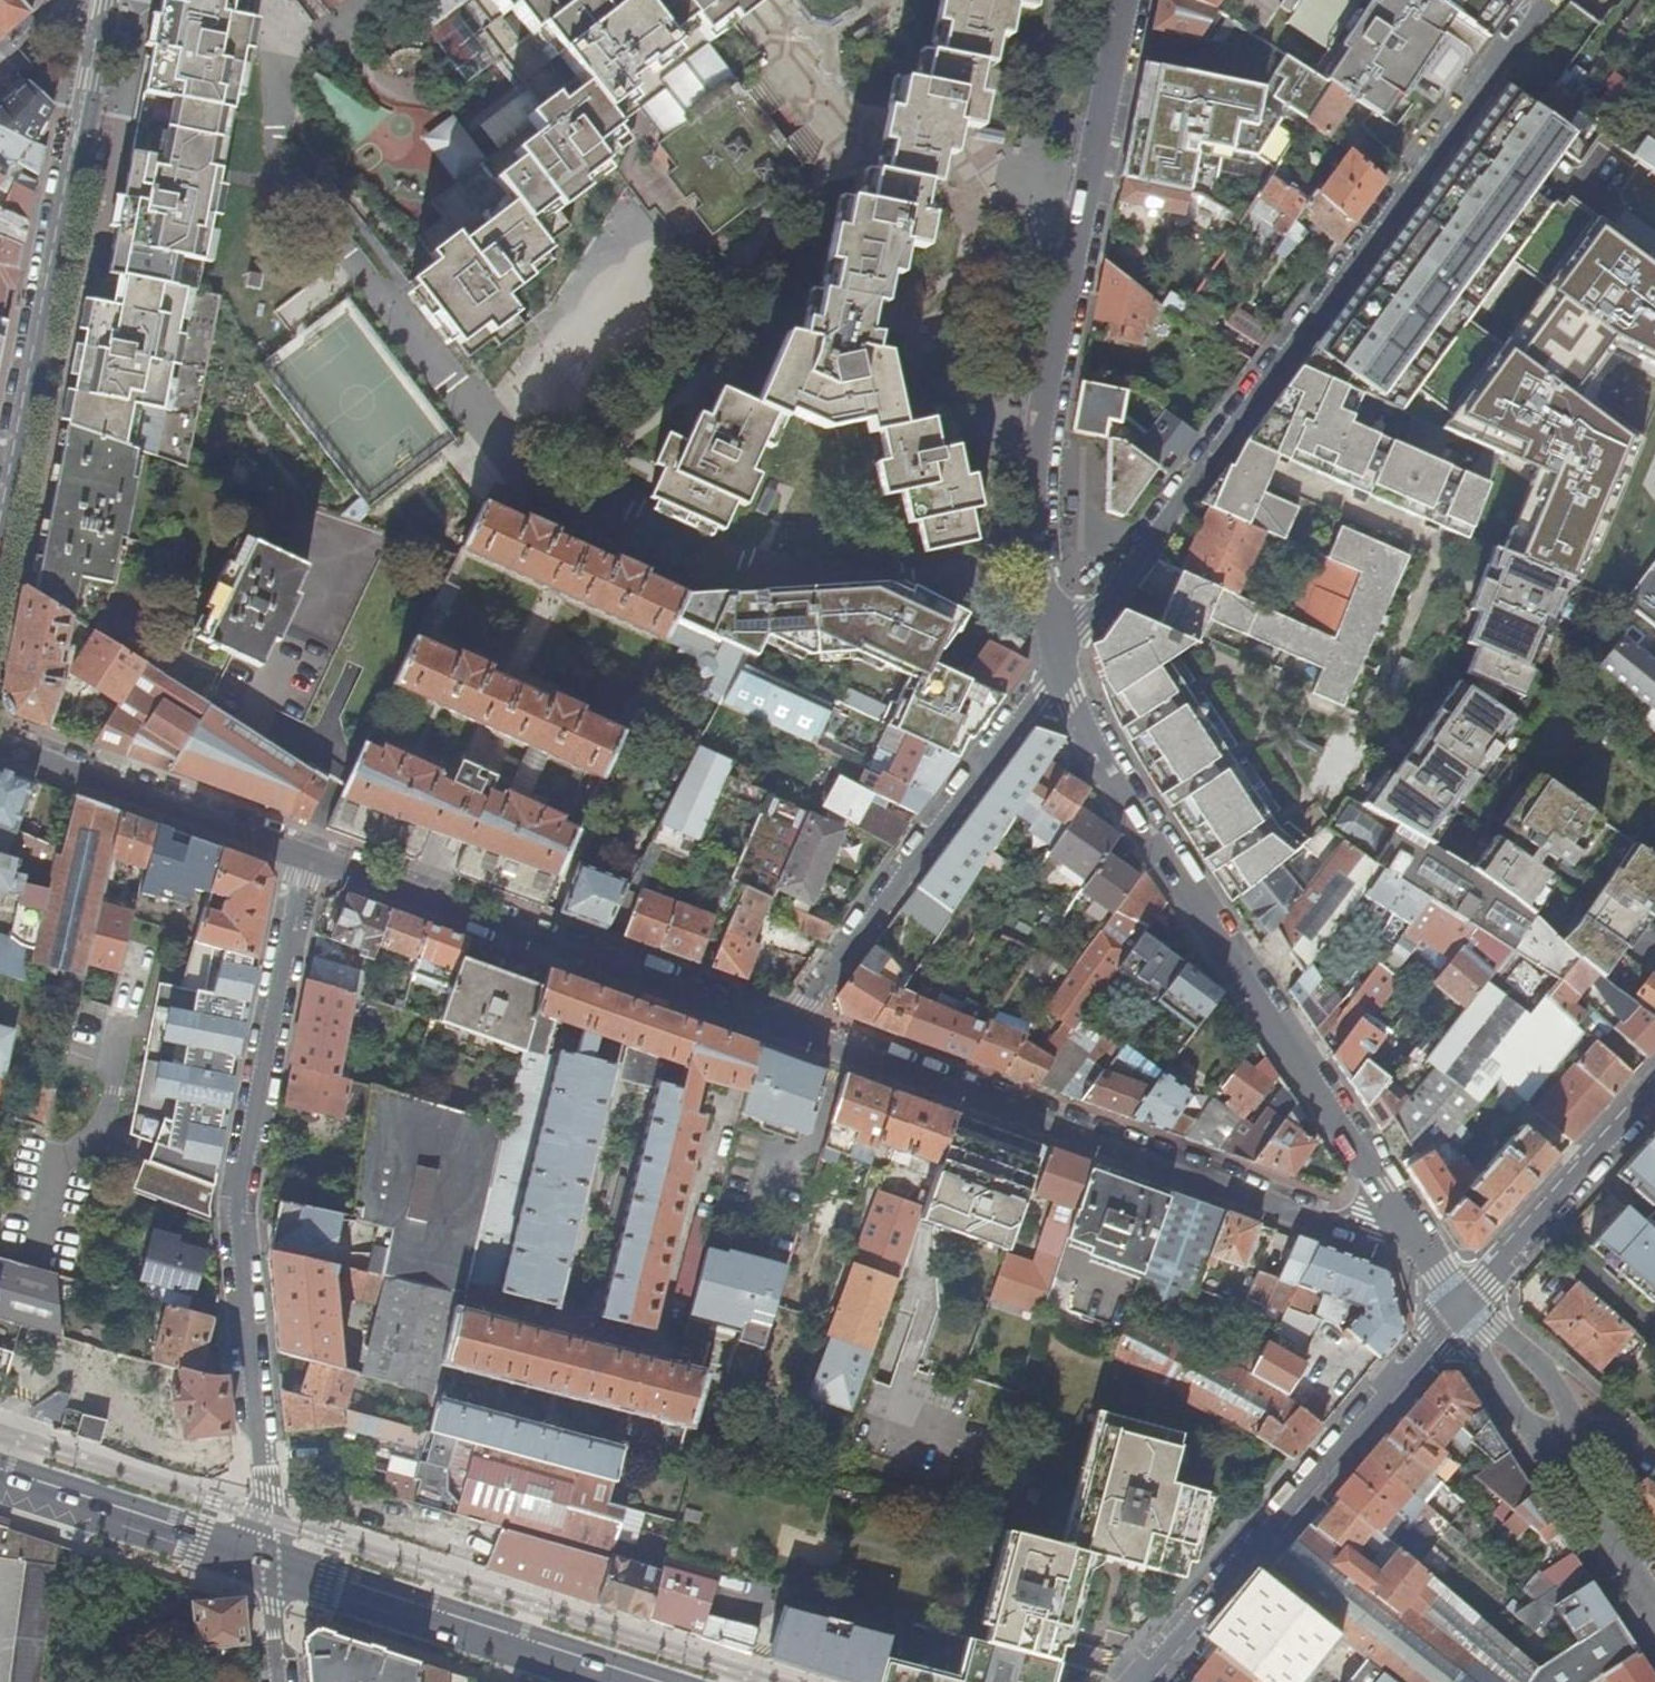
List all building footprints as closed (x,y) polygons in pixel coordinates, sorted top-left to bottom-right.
[(1,37),(2,37),(31,12),(44,0),(0,0),(0,38),(1,37)] [(157,25),(247,42),(247,39),(255,0),(161,0),(157,22),(157,25)] [(493,23),(485,29),(530,90),(481,126),(499,151),(483,164),(501,189),(463,217),(457,208),(418,236),(437,262),(412,280),(468,357),(493,339),(499,347),(526,328),(505,300),(556,261),(545,247),(571,228),(560,212),(609,174),(604,167),(623,152),(614,140),(620,135),(611,124),(637,104),(643,112),(668,92),(662,85),(713,46),(711,42),(765,0),(630,0),(612,15),(609,11),(606,13),(595,0),(476,0),(493,23)] [(930,49),(922,48),(915,79),(895,74),(882,139),(876,170),(865,167),(859,198),(838,195),(819,290),(810,288),(800,336),(787,333),(753,405),(719,390),(706,419),(698,415),(685,443),(668,436),(655,466),(663,470),(650,500),(724,532),(737,503),(745,506),(758,476),(750,473),(762,446),(771,449),(788,412),(824,428),(865,419),(868,432),(876,430),(882,460),(874,462),(881,495),(900,491),(907,524),(917,521),(924,552),(977,540),(971,510),(981,508),(974,475),(964,477),(958,446),(937,450),(930,419),(901,425),(886,352),(873,349),(875,333),(865,330),(872,300),(882,302),(888,270),(899,272),(905,241),(925,245),(932,212),(921,209),(927,180),(937,182),(943,154),(944,151),(952,153),(959,122),(979,126),(986,93),(975,91),(981,60),(992,62),(999,31),(1009,32),(1015,1),(1036,5),(1037,0),(940,0),(930,49)] [(1234,26),(1210,11),(1184,0),(1158,0),(1155,15),(1152,31),(1222,44),(1234,26)] [(1210,11),(1218,0),(1184,0),(1210,11)] [(1267,27),(1279,7),(1281,5),(1273,0),(1226,0),(1267,27)] [(1312,75),(1331,87),(1351,100),(1373,114),(1378,117),(1392,95),(1431,34),(1435,27),(1423,14),(1432,1),(1430,0),(1284,0),(1283,2),(1281,5),(1279,7),(1292,16),(1286,24),(1327,52),(1312,75)] [(1581,85),(1589,90),(1651,0),(1640,0),(1581,85)] [(1423,14),(1435,27),(1446,10),(1439,6),(1432,1),(1423,14)] [(157,25),(156,28),(167,30),(164,44),(153,43),(122,197),(134,200),(131,214),(119,212),(107,273),(98,272),(68,425),(69,425),(140,450),(188,466),(219,297),(198,292),(247,42),(157,25)] [(156,28),(153,43),(164,44),(167,30),(156,28)] [(1443,42),(1431,34),(1392,95),(1404,102),(1443,42)] [(1643,70),(1654,79),(1654,53),(1643,70)] [(1262,89),(1263,88),(1145,66),(1144,69),(1176,90),(1185,96),(1200,105),(1227,123),(1283,159),(1302,128),(1305,123),(1306,123),(1331,87),(1312,75),(1282,56),(1270,75),(1272,75),(1280,81),(1270,98),(1286,109),(1279,120),(1258,107),(1262,89)] [(1283,159),(1227,123),(1200,105),(1185,96),(1176,90),(1144,69),(1132,130),(1122,179),(1187,193),(1194,194),(1201,196),(1212,202),(1222,151),(1254,157),(1275,171),(1280,163),(1283,159)] [(1589,90),(1581,85),(1564,72),(1553,88),(1578,106),(1589,90)] [(1280,81),(1272,75),(1262,89),(1258,107),(1279,120),(1286,109),(1270,98),(1280,81)] [(747,131),(763,120),(735,83),(657,143),(673,166),(663,174),(683,200),(694,191),(699,197),(702,202),(691,211),(710,236),(799,168),(780,142),(765,154),(747,131)] [(50,108),(27,84),(0,107),(0,128),(42,149),(44,141),(33,138),(50,108)] [(1507,87),(1301,365),(1374,398),(1570,132),(1564,126),(1539,109),(1507,87)] [(1326,137),(1351,100),(1331,87),(1306,123),(1305,123),(1326,137)] [(1578,106),(1553,88),(1539,109),(1564,126),(1578,106)] [(1596,120),(1602,124),(1606,117),(1601,114),(1596,120)] [(1632,153),(1654,169),(1654,119),(1632,153)] [(37,176),(42,149),(0,128),(0,174),(6,179),(16,184),(33,193),(35,183),(23,176),(27,169),(32,172),(37,176)] [(1374,398),(1500,454),(1468,540),(1492,549),(1499,551),(1522,560),(1556,468),(1654,337),(1654,280),(1534,191),(1562,151),(1654,221),(1654,171),(1597,130),(1591,138),(1587,145),(1582,141),(1570,132),(1374,398)] [(1586,134),(1582,141),(1587,145),(1591,138),(1586,134)] [(1349,154),(1317,197),(1349,226),(1380,183),(1349,154)] [(1248,213),(1284,236),(1286,234),(1295,220),(1303,209),(1313,194),(1313,193),(1280,163),(1275,171),(1248,213)] [(1185,199),(1193,201),(1194,194),(1187,193),(1122,179),(1117,203),(1182,216),(1183,213),(1185,199)] [(27,223),(33,193),(16,184),(6,204),(0,200),(0,210),(27,223)] [(1309,221),(1335,244),(1349,226),(1317,197),(1313,193),(1313,194),(1303,209),(1312,217),(1309,221)] [(1199,202),(1199,203),(1217,213),(1220,207),(1212,202),(1201,196),(1194,194),(1193,201),(1199,202)] [(122,197),(119,212),(131,214),(134,200),(122,197)] [(1196,216),(1199,203),(1199,202),(1193,201),(1185,199),(1183,213),(1196,216)] [(22,248),(25,235),(27,223),(0,210),(0,239),(22,248)] [(1307,229),(1295,220),(1286,234),(1284,236),(1274,252),(1282,255),(1289,254),(1295,246),(1298,242),(1307,229)] [(17,272),(20,260),(22,248),(0,239),(0,265),(17,272)] [(1145,309),(1147,296),(1145,295),(1106,262),(1095,317),(1110,320),(1113,321),(1120,323),(1117,338),(1139,342),(1143,320),(1149,321),(1151,311),(1145,309)] [(14,290),(17,272),(0,265),(0,312),(5,287),(14,290)] [(1145,309),(1151,311),(1153,300),(1147,296),(1145,309)] [(1241,310),(1231,322),(1258,345),(1268,334),(1241,310)] [(1110,336),(1117,338),(1120,323),(1113,321),(1110,336)] [(1264,531),(1283,540),(1297,509),(1262,493),(1279,456),(1468,540),(1500,454),(1374,398),(1301,365),(1246,441),(1234,467),(1229,464),(1224,471),(1200,503),(1211,508),(1264,531)] [(1145,434),(1163,409),(1145,395),(1082,381),(1072,429),(1103,437),(1107,419),(1118,422),(1119,418),(1126,420),(1145,434)] [(1160,430),(1185,449),(1196,434),(1171,415),(1160,430)] [(134,479),(140,450),(69,425),(52,507),(35,593),(69,615),(97,633),(102,636),(122,539),(128,541),(140,481),(134,479)] [(1654,532),(1654,456),(1624,429),(1586,471),(1654,532)] [(1160,430),(1141,457),(1157,469),(1166,476),(1185,449),(1160,430)] [(1123,518),(1157,469),(1141,457),(1122,442),(1109,439),(1107,512),(1123,518)] [(675,618),(687,593),(645,574),(647,569),(617,556),(615,560),(555,534),(557,530),(526,515),(524,520),(486,503),(476,523),(462,548),(665,640),(675,618)] [(1234,594),(1264,531),(1211,508),(1182,571),(1234,594)] [(1138,588),(1091,650),(1100,679),(1110,706),(1131,747),(1155,785),(1179,822),(1194,844),(1231,902),(1240,895),(1286,858),(1303,845),(1309,840),(1287,822),(1272,832),(1264,820),(1279,811),(1262,784),(1244,757),(1230,767),(1222,755),(1237,746),(1219,719),(1202,693),(1187,702),(1180,691),(1195,681),(1176,653),(1173,648),(1178,636),(1192,643),(1197,645),(1208,619),(1321,670),(1311,694),(1341,708),(1360,666),(1376,631),(1409,558),(1341,528),(1327,560),(1359,574),(1333,637),(1283,615),(1234,594),(1182,571),(1168,601),(1138,588)] [(277,643),(292,612),(299,597),(294,595),(306,569),(243,539),(231,565),(225,563),(217,579),(204,608),(209,611),(196,638),(208,644),(206,648),(215,652),(217,647),(259,668),(272,640),(277,643)] [(1499,551),(1492,549),(1475,595),(1470,611),(1479,614),(1467,644),(1477,649),(1466,674),(1479,680),(1473,692),(1459,681),(1390,775),(1389,774),(1366,805),(1396,823),(1397,824),(1398,824),(1422,837),(1440,812),(1446,818),(1455,803),(1457,804),(1462,798),(1516,723),(1497,709),(1492,706),(1504,690),(1509,693),(1522,698),(1534,672),(1529,670),(1539,649),(1543,638),(1550,641),(1574,584),(1521,562),(1522,560),(1499,551)] [(1312,553),(1283,615),(1333,637),(1359,574),(1327,560),(1312,553)] [(1624,601),(1654,626),(1654,560),(1624,601)] [(901,636),(915,588),(901,580),(795,587),(901,636)] [(61,647),(69,615),(35,593),(24,586),(2,695),(12,713),(44,725),(60,682),(63,666),(60,666),(61,661),(65,662),(66,656),(63,655),(64,648),(61,647)] [(735,590),(687,593),(675,618),(692,625),(749,652),(755,655),(762,641),(765,636),(766,636),(791,587),(762,589),(762,591),(735,593),(735,590)] [(1004,696),(965,677),(962,680),(932,665),(933,663),(898,646),(901,636),(795,587),(791,587),(766,636),(803,653),(809,655),(819,655),(856,653),(875,662),(909,677),(897,704),(891,702),(888,709),(881,723),(888,727),(958,758),(967,737),(972,739),(1004,696)] [(942,652),(968,616),(915,588),(901,636),(898,646),(933,663),(939,651),(942,652)] [(454,599),(439,592),(427,616),(441,624),(454,599)] [(698,694),(720,704),(722,701),(743,661),(749,652),(692,625),(675,618),(665,640),(679,646),(674,657),(694,666),(698,675),(705,678),(698,694)] [(1644,636),(1630,624),(1597,665),(1654,713),(1654,663),(1635,646),(1644,636)] [(118,701),(93,742),(218,788),(310,822),(330,780),(102,636),(97,633),(71,670),(118,701)] [(1003,633),(996,647),(1016,657),(1017,656),(1024,643),(1003,633)] [(765,636),(762,641),(800,658),(803,653),(766,636),(765,636)] [(1176,653),(1192,643),(1178,636),(1173,648),(1176,653)] [(392,684),(527,745),(547,754),(602,778),(624,730),(581,711),(583,707),(551,693),(548,697),(518,684),(489,671),(491,666),(459,652),(457,656),(415,638),(403,660),(392,684)] [(989,644),(965,677),(1004,696),(1029,662),(1016,657),(996,647),(989,644)] [(856,653),(819,655),(819,660),(855,658),(873,667),(875,662),(856,653)] [(862,747),(876,721),(841,705),(751,665),(743,661),(722,701),(866,770),(867,770),(875,753),(862,747)] [(888,709),(848,691),(841,705),(876,721),(881,723),(888,709)] [(1039,782),(1053,760),(1059,751),(1066,740),(1062,731),(1058,721),(1041,719),(917,888),(952,913),(969,887),(984,865),(1027,801),(1039,782)] [(888,727),(879,746),(899,756),(889,776),(931,795),(958,758),(888,727)] [(382,750),(365,743),(327,828),(412,859),(419,856),(429,829),(466,842),(456,867),(459,875),(543,906),(554,881),(579,827),(560,819),(562,815),(527,799),(506,790),(505,792),(502,790),(501,793),(489,788),(495,774),(460,759),(450,781),(440,776),(441,774),(439,772),(440,770),(384,745),(382,750)] [(547,754),(527,745),(506,790),(527,799),(547,754)] [(698,746),(649,844),(694,861),(721,795),(729,775),(734,763),(698,746)] [(879,746),(875,753),(867,770),(881,777),(883,773),(889,776),(899,756),(879,746)] [(1055,789),(1066,773),(1068,769),(1053,760),(1039,782),(1047,789),(1052,793),(1055,789)] [(34,782),(1,770),(0,770),(0,856),(6,858),(15,833),(34,782)] [(891,801),(917,814),(931,795),(889,776),(883,773),(881,777),(867,770),(866,770),(859,786),(874,793),(891,801)] [(1047,789),(1039,782),(1027,801),(1041,811),(1043,808),(1045,810),(1042,815),(1047,818),(1050,813),(1066,825),(1090,791),(1066,773),(1055,789),(1052,793),(1047,789)] [(721,795),(761,813),(802,831),(811,811),(776,796),(729,775),(721,795)] [(1471,868),(1532,911),(1556,879),(1550,874),(1536,864),(1544,853),(1553,860),(1555,857),(1560,860),(1569,867),(1604,820),(1541,775),(1503,825),(1518,835),(1536,848),(1528,858),(1510,846),(1495,836),(1471,868)] [(839,778),(824,809),(834,814),(849,822),(894,845),(910,824),(886,811),(869,803),(874,793),(859,786),(858,787),(839,778)] [(780,788),(776,796),(811,811),(814,804),(815,803),(780,788)] [(874,793),(869,803),(886,811),(891,801),(874,793)] [(1396,826),(1397,824),(1396,823),(1366,805),(1349,795),(1348,794),(1325,827),(1342,839),(1324,862),(1307,883),(1275,927),(1302,973),(1382,868),(1475,928),(1510,950),(1464,1008),(1464,1010),(1437,1044),(1425,1059),(1433,1067),(1422,1080),(1390,1117),(1415,1154),(1433,1142),(1436,1148),(1444,1143),(1448,1139),(1470,1114),(1501,1076),(1502,1077),(1504,1079),(1518,1093),(1528,1103),(1559,1067),(1569,1055),(1587,1035),(1580,1029),(1544,998),(1560,980),(1577,959),(1531,915),(1506,895),(1449,857),(1396,826)] [(31,965),(83,977),(87,960),(99,905),(110,859),(120,813),(75,797),(60,851),(15,833),(6,858),(0,856),(0,894),(19,897),(9,937),(17,946),(34,951),(31,965)] [(812,816),(817,806),(814,804),(811,811),(802,831),(793,853),(827,868),(844,831),(830,824),(812,816)] [(1096,820),(1081,809),(1077,814),(1050,852),(1089,881),(1105,860),(1120,839),(1096,820)] [(1440,812),(1422,837),(1431,842),(1446,818),(1440,812)] [(110,859),(145,871),(149,855),(157,826),(120,813),(110,859)] [(802,831),(761,813),(732,880),(745,886),(769,897),(772,899),(777,887),(793,853),(802,831)] [(834,814),(830,824),(844,831),(849,822),(834,814)] [(187,837),(157,826),(149,855),(162,858),(166,842),(184,848),(187,837)] [(1303,845),(1324,862),(1342,839),(1325,827),(1309,840),(1303,845)] [(162,858),(149,855),(145,871),(139,892),(156,896),(158,887),(191,896),(192,896),(194,887),(210,892),(223,850),(187,837),(184,848),(166,842),(162,858)] [(1636,843),(1599,893),(1583,915),(1575,925),(1560,938),(1578,957),(1578,958),(1602,976),(1621,952),(1625,946),(1642,924),(1645,927),(1654,913),(1654,857),(1636,843)] [(220,914),(205,910),(196,940),(249,956),(256,958),(263,922),(271,878),(262,864),(223,850),(210,892),(228,898),(223,902),(220,914)] [(812,903),(827,868),(793,853),(777,887),(812,903)] [(1307,883),(1286,858),(1240,895),(1270,932),(1275,927),(1307,883)] [(1080,894),(1112,916),(1116,910),(1136,882),(1105,860),(1089,881),(1080,894)] [(578,861),(560,912),(606,928),(619,904),(628,886),(630,881),(578,861)] [(996,904),(1010,882),(984,865),(969,887),(996,904)] [(1166,903),(1144,870),(1136,882),(1116,910),(1149,926),(1166,903)] [(1389,936),(1396,941),(1427,900),(1382,872),(1368,891),(1404,915),(1389,936)] [(1035,888),(1029,883),(1024,890),(1025,891),(1031,895),(1035,888)] [(676,905),(628,886),(619,904),(633,909),(624,935),(655,946),(659,947),(676,905)] [(750,941),(769,897),(745,886),(727,926),(712,967),(747,980),(760,945),(750,941)] [(188,904),(191,896),(158,887),(156,896),(188,904)] [(901,910),(937,937),(952,914),(952,913),(917,888),(901,910)] [(367,952),(374,955),(378,946),(390,909),(348,894),(331,939),(361,950),(359,956),(365,958),(367,952)] [(1354,999),(1351,1002),(1360,1009),(1364,1004),(1376,1012),(1399,979),(1394,975),(1409,954),(1416,959),(1417,957),(1423,960),(1439,973),(1474,929),(1427,900),(1396,941),(1354,999)] [(717,918),(677,902),(676,905),(659,947),(700,962),(717,918)] [(99,905),(87,960),(97,962),(96,968),(118,974),(135,911),(119,907),(117,911),(99,905)] [(786,919),(823,941),(834,926),(788,906),(783,915),(786,919)] [(378,946),(416,959),(426,922),(390,909),(378,946)] [(1043,1053),(1024,1041),(1002,1071),(1036,1084),(1088,1011),(1118,969),(1144,933),(1149,926),(1116,910),(1112,916),(1070,975),(1059,991),(1036,1024),(1030,1032),(1049,1044),(1043,1053)] [(1037,926),(1050,936),(1060,922),(1047,912),(1037,926)] [(411,976),(452,990),(470,938),(426,922),(416,959),(411,976)] [(1433,981),(1464,1008),(1510,950),(1475,928),(1474,929),(1439,973),(1433,981)] [(1184,962),(1144,933),(1118,969),(1157,997),(1184,963),(1184,962)] [(9,937),(0,934),(0,973),(27,982),(31,965),(34,951),(17,946),(9,937)] [(1017,966),(1024,972),(1025,970),(1039,951),(1040,950),(1003,936),(997,946),(1024,958),(1017,966)] [(441,1021),(524,1052),(525,1049),(549,966),(470,938),(452,990),(441,1021)] [(249,956),(196,940),(181,990),(159,986),(148,1039),(128,1136),(153,1146),(146,1164),(211,1189),(215,1170),(225,1118),(233,1076),(226,1074),(230,1054),(237,1056),(238,1050),(247,1006),(254,968),(247,966),(249,956)] [(888,958),(873,948),(837,997),(841,1013),(872,1025),(895,988),(903,991),(911,978),(899,971),(888,958)] [(1045,981),(1059,991),(1070,975),(1039,951),(1025,970),(1045,981)] [(367,952),(365,958),(373,961),(374,955),(367,952)] [(256,958),(249,956),(247,966),(254,968),(256,958)] [(368,974),(313,957),(309,981),(354,995),(361,997),(368,974)] [(1612,1028),(1647,1057),(1654,1048),(1654,1015),(1634,1002),(1629,998),(1602,976),(1578,958),(1577,959),(1560,980),(1578,997),(1592,982),(1612,1013),(1619,1020),(1612,1028)] [(1222,992),(1184,963),(1157,997),(1155,1000),(1194,1029),(1222,992)] [(648,1121),(636,1119),(630,1141),(642,1145),(598,1317),(651,1329),(704,1113),(692,1111),(700,1078),(747,1090),(760,1042),(549,966),(525,1049),(524,1052),(504,1125),(503,1125),(469,1276),(467,1286),(465,1295),(465,1297),(523,1312),(526,1300),(552,1306),(612,1065),(590,1059),(597,1035),(597,1034),(627,1045),(619,1078),(656,1087),(653,1098),(648,1121)] [(1309,970),(1291,993),(1303,1010),(1309,1020),(1323,1042),(1335,1027),(1334,1026),(1342,1015),(1329,999),(1332,996),(1309,970)] [(917,996),(903,991),(895,988),(872,1025),(903,1036),(913,1010),(924,1015),(930,1004),(927,1003),(930,996),(935,998),(937,994),(938,993),(943,984),(925,976),(917,996)] [(1651,976),(1636,994),(1639,996),(1654,1010),(1654,978),(1651,976)] [(1571,1005),(1578,997),(1560,980),(1544,998),(1580,1029),(1587,1022),(1583,1019),(1584,1017),(1571,1005)] [(346,1033),(354,995),(309,981),(301,1021),(292,1064),(338,1077),(345,1041),(346,1033)] [(963,1005),(937,994),(935,998),(930,996),(927,1003),(930,1004),(924,1015),(913,1010),(903,1036),(944,1050),(958,1015),(963,1005)] [(411,997),(406,995),(401,1010),(408,1012),(411,997)] [(994,1014),(967,999),(963,1005),(958,1015),(944,1050),(968,1059),(988,1021),(989,1021),(992,1017),(994,1014)] [(1335,1027),(1323,1042),(1328,1049),(1333,1057),(1365,1012),(1373,1018),(1376,1012),(1364,1004),(1360,1009),(1351,1002),(1342,1015),(1334,1026),(1335,1027)] [(1595,1005),(1591,1009),(1596,1013),(1600,1009),(1595,1005)] [(999,1010),(998,1009),(994,1014),(992,1017),(998,1019),(996,1023),(1028,1035),(1030,1032),(1036,1024),(1034,1023),(999,1010)] [(1127,1039),(1088,1011),(1036,1084),(1082,1100),(1104,1070),(1107,1067),(1111,1061),(1127,1039)] [(1367,1060),(1389,1029),(1373,1018),(1365,1012),(1333,1057),(1350,1082),(1365,1106),(1388,1078),(1389,1079),(1402,1062),(1422,1080),(1433,1067),(1425,1059),(1437,1044),(1424,1033),(1404,1056),(1398,1052),(1392,1059),(1397,1064),(1387,1076),(1367,1060)] [(998,1019),(992,1017),(989,1021),(988,1021),(968,1059),(1002,1071),(1024,1041),(1028,1035),(996,1023),(998,1019)] [(0,1080),(4,1081),(15,1031),(0,1027),(0,1082),(0,1080)] [(1049,1044),(1030,1032),(1028,1035),(1024,1041),(1043,1053),(1049,1044)] [(346,1033),(345,1041),(352,1042),(353,1035),(346,1033)] [(817,1063),(760,1042),(747,1090),(741,1115),(765,1124),(763,1131),(797,1143),(800,1134),(814,1095),(807,1092),(816,1067),(817,1063)] [(1596,1043),(1536,1110),(1534,1111),(1572,1142),(1594,1117),(1618,1090),(1632,1074),(1596,1043)] [(237,1056),(230,1054),(226,1074),(233,1076),(237,1056)] [(1574,1060),(1569,1055),(1559,1067),(1565,1071),(1574,1060)] [(1223,1108),(1212,1099),(1196,1122),(1184,1137),(1254,1162),(1297,1102),(1288,1088),(1271,1109),(1269,1107),(1253,1128),(1244,1121),(1258,1103),(1278,1078),(1272,1069),(1266,1059),(1254,1071),(1245,1063),(1223,1091),(1231,1097),(1223,1108)] [(1160,1078),(1111,1061),(1107,1067),(1104,1070),(1153,1088),(1160,1078)] [(1374,1118),(1380,1129),(1390,1117),(1422,1080),(1402,1062),(1389,1079),(1388,1078),(1365,1106),(1374,1118)] [(373,1087),(338,1077),(292,1064),(285,1105),(366,1120),(373,1087)] [(815,1118),(825,1088),(819,1086),(825,1070),(816,1067),(807,1092),(814,1095),(800,1134),(809,1137),(813,1117),(815,1118)] [(1153,1088),(1104,1070),(1082,1100),(1130,1118),(1153,1088)] [(1194,1095),(1164,1073),(1160,1078),(1153,1088),(1130,1118),(1184,1137),(1196,1122),(1180,1112),(1194,1095)] [(840,1191),(860,1197),(877,1143),(894,1091),(872,1083),(847,1074),(823,1153),(850,1163),(840,1191)] [(1508,1105),(1518,1093),(1504,1079),(1502,1077),(1491,1091),(1508,1105)] [(9,1117),(43,1125),(51,1092),(30,1087),(25,1111),(0,1105),(0,1115),(9,1117)] [(377,1227),(367,1273),(388,1278),(455,1293),(465,1295),(467,1286),(469,1276),(503,1125),(407,1097),(373,1087),(366,1120),(352,1218),(352,1223),(377,1227)] [(921,1159),(917,1169),(916,1170),(934,1177),(956,1113),(894,1091),(877,1143),(894,1150),(891,1159),(895,1161),(907,1165),(911,1156),(921,1159)] [(648,1121),(653,1098),(643,1096),(636,1119),(648,1121)] [(1294,1116),(1299,1110),(1301,1108),(1297,1102),(1254,1162),(1292,1175),(1302,1161),(1322,1179),(1338,1163),(1320,1136),(1315,1141),(1307,1135),(1303,1130),(1294,1116)] [(1308,1123),(1299,1110),(1294,1116),(1303,1130),(1308,1123)] [(960,1384),(963,1375),(1035,1169),(1044,1145),(956,1113),(934,1177),(928,1193),(926,1199),(923,1209),(919,1220),(941,1228),(889,1386),(872,1380),(849,1447),(944,1481),(953,1456),(981,1466),(994,1426),(966,1417),(976,1390),(960,1384)] [(1476,1160),(1471,1166),(1471,1167),(1479,1176),(1440,1219),(1452,1236),(1459,1248),(1476,1250),(1517,1203),(1558,1157),(1522,1126),(1485,1167),(1476,1160)] [(1646,1143),(1653,1149),(1654,1152),(1654,1132),(1646,1143)] [(1451,1151),(1444,1143),(1436,1148),(1433,1142),(1415,1154),(1403,1162),(1421,1190),(1440,1219),(1479,1176),(1471,1167),(1471,1166),(1471,1165),(1462,1156),(1448,1168),(1445,1164),(1441,1167),(1440,1167),(1446,1162),(1443,1157),(1451,1151)] [(1653,1149),(1646,1143),(1632,1159),(1616,1176),(1620,1179),(1626,1173),(1638,1184),(1632,1190),(1651,1207),(1654,1203),(1654,1152),(1653,1149)] [(1020,1302),(1045,1311),(1068,1239),(1090,1169),(1093,1162),(1044,1145),(1035,1169),(1042,1172),(1034,1195),(1052,1202),(1020,1302)] [(911,1156),(907,1165),(917,1169),(921,1159),(911,1156)] [(156,1202),(209,1221),(208,1206),(211,1189),(146,1164),(140,1178),(161,1186),(156,1202)] [(1094,1170),(1169,1196),(1170,1191),(1096,1165),(1094,1170)] [(1091,1256),(1140,1273),(1143,1275),(1170,1197),(1169,1196),(1094,1170),(1090,1169),(1068,1239),(1071,1240),(1090,1247),(1088,1255),(1091,1256)] [(1626,1173),(1620,1179),(1632,1190),(1638,1184),(1626,1173)] [(161,1186),(140,1178),(135,1194),(156,1202),(161,1186)] [(928,1193),(922,1191),(916,1206),(923,1209),(926,1199),(928,1193)] [(1136,1294),(1190,1312),(1199,1288),(1209,1262),(1227,1211),(1172,1191),(1170,1197),(1143,1275),(1136,1294)] [(829,1335),(872,1352),(919,1220),(923,1209),(916,1206),(879,1192),(845,1288),(847,1289),(829,1335)] [(344,1222),(352,1223),(352,1218),(279,1201),(268,1250),(329,1264),(337,1223),(344,1225),(344,1222)] [(1245,1268),(1261,1223),(1227,1211),(1209,1262),(1214,1265),(1217,1257),(1245,1268)] [(1599,1245),(1633,1275),(1627,1281),(1652,1305),(1654,1301),(1654,1211),(1644,1223),(1635,1215),(1624,1227),(1620,1222),(1599,1245)] [(1624,1227),(1635,1215),(1630,1211),(1620,1222),(1624,1227)] [(377,1227),(352,1223),(344,1222),(344,1225),(337,1223),(329,1264),(367,1273),(377,1227)] [(145,1282),(141,1299),(166,1306),(188,1313),(204,1252),(176,1245),(177,1237),(153,1231),(140,1281),(145,1282)] [(1269,1308),(1284,1313),(1290,1303),(1296,1291),(1320,1244),(1300,1237),(1269,1308)] [(1090,1247),(1071,1240),(1069,1248),(1088,1255),(1090,1247)] [(1346,1301),(1351,1303),(1363,1307),(1363,1309),(1344,1333),(1351,1339),(1354,1334),(1381,1357),(1405,1329),(1389,1269),(1320,1244),(1296,1291),(1303,1293),(1304,1291),(1310,1294),(1311,1288),(1324,1293),(1316,1315),(1290,1303),(1284,1313),(1278,1325),(1277,1327),(1268,1344),(1253,1373),(1289,1393),(1288,1395),(1293,1399),(1296,1394),(1291,1391),(1307,1364),(1300,1360),(1322,1319),(1340,1326),(1349,1307),(1344,1305),(1346,1301)] [(1599,1245),(1593,1252),(1627,1281),(1633,1275),(1599,1245)] [(771,1268),(727,1254),(706,1248),(683,1335),(702,1340),(707,1323),(739,1331),(729,1371),(729,1374),(733,1376),(732,1381),(750,1387),(775,1307),(787,1269),(772,1264),(771,1268)] [(382,1304),(388,1278),(367,1273),(329,1264),(268,1250),(273,1306),(277,1351),(308,1360),(340,1369),(333,1294),(382,1304)] [(772,1264),(728,1251),(727,1254),(771,1268),(772,1264)] [(1137,1280),(1140,1273),(1091,1256),(1088,1263),(1137,1280)] [(23,1326),(62,1338),(58,1276),(24,1267),(0,1260),(0,1320),(23,1326)] [(1247,1300),(1268,1308),(1280,1279),(1259,1271),(1247,1300)] [(382,1304),(364,1376),(429,1395),(440,1398),(461,1314),(465,1297),(465,1295),(455,1293),(388,1278),(382,1304)] [(1601,1367),(1633,1329),(1581,1283),(1549,1320),(1601,1367)] [(1303,1293),(1296,1291),(1290,1303),(1316,1315),(1324,1293),(1311,1288),(1310,1294),(1304,1291),(1303,1293)] [(166,1306),(153,1363),(178,1369),(198,1375),(212,1319),(188,1313),(166,1306)] [(1181,1336),(1131,1310),(1114,1357),(1163,1385),(1181,1336)] [(637,1357),(461,1314),(440,1398),(431,1432),(457,1439),(615,1481),(623,1446),(614,1443),(613,1449),(489,1416),(500,1375),(631,1407),(621,1442),(624,1443),(647,1449),(673,1454),(677,1455),(711,1342),(702,1340),(683,1335),(683,1349),(700,1354),(695,1371),(680,1368),(681,1364),(666,1360),(665,1364),(653,1361),(654,1357),(639,1353),(637,1357)] [(1245,1331),(1268,1344),(1277,1327),(1260,1319),(1259,1322),(1250,1318),(1245,1331)] [(23,1326),(0,1320),(0,1396),(23,1326)] [(1268,1344),(1245,1331),(1229,1362),(1252,1374),(1253,1373),(1268,1344)] [(872,1352),(829,1335),(818,1366),(826,1369),(861,1382),(872,1352)] [(1181,1336),(1163,1385),(1295,1459),(1324,1424),(1293,1399),(1288,1395),(1289,1393),(1253,1373),(1252,1374),(1229,1362),(1181,1336)] [(95,1411),(111,1353),(85,1345),(67,1408),(84,1413),(98,1417),(99,1412),(95,1411)] [(345,1409),(355,1373),(340,1369),(308,1360),(299,1397),(345,1409)] [(184,1436),(229,1432),(227,1413),(224,1376),(209,1377),(198,1375),(178,1369),(180,1389),(170,1390),(173,1416),(182,1415),(184,1436)] [(1443,1371),(1425,1393),(1460,1426),(1460,1427),(1472,1438),(1470,1441),(1471,1443),(1491,1461),(1493,1463),(1509,1451),(1488,1419),(1459,1374),(1443,1371)] [(355,1373),(345,1409),(431,1432),(440,1398),(429,1395),(364,1376),(355,1373)] [(614,1443),(623,1446),(624,1443),(621,1442),(631,1407),(500,1375),(489,1416),(613,1449),(614,1443)] [(340,1458),(333,1481),(456,1515),(459,1504),(447,1491),(448,1473),(457,1439),(431,1432),(345,1409),(299,1397),(281,1392),(285,1429),(341,1426),(343,1440),(378,1450),(372,1467),(340,1458)] [(1467,1448),(1471,1443),(1470,1441),(1472,1438),(1460,1427),(1460,1426),(1425,1393),(1414,1405),(1406,1415),(1442,1447),(1451,1436),(1467,1448)] [(979,1640),(1057,1661),(1087,1552),(1180,1578),(1203,1492),(1166,1482),(1179,1433),(1102,1412),(1065,1547),(1008,1532),(979,1640)] [(84,1413),(78,1435),(102,1443),(102,1440),(107,1420),(98,1417),(84,1413)] [(1425,1468),(1442,1447),(1406,1415),(1397,1425),(1388,1435),(1425,1468)] [(133,1427),(107,1420),(102,1440),(128,1448),(133,1427)] [(1413,1493),(1430,1472),(1425,1468),(1388,1435),(1380,1446),(1370,1456),(1413,1493)] [(617,1540),(627,1507),(610,1502),(615,1481),(457,1439),(448,1473),(447,1491),(459,1504),(456,1515),(502,1529),(610,1559),(612,1555),(617,1540)] [(647,1449),(624,1443),(623,1446),(615,1481),(610,1502),(627,1507),(633,1508),(647,1449)] [(1484,1484),(1483,1485),(1502,1500),(1514,1509),(1535,1491),(1520,1467),(1509,1451),(1493,1463),(1491,1461),(1473,1474),(1475,1477),(1484,1484)] [(1406,1500),(1414,1507),(1434,1525),(1441,1517),(1421,1500),(1413,1493),(1370,1456),(1363,1465),(1354,1475),(1396,1512),(1406,1500)] [(1430,1472),(1413,1493),(1421,1500),(1439,1480),(1430,1472)] [(1378,1532),(1396,1512),(1354,1475),(1346,1484),(1336,1496),(1374,1528),(1378,1532)] [(1475,1477),(1458,1497),(1467,1505),(1483,1485),(1484,1484),(1475,1477)] [(291,1485),(306,1509),(317,1502),(301,1478),(291,1485)] [(1646,1478),(1634,1489),(1654,1521),(1654,1522),(1654,1486),(1646,1478)] [(1544,1540),(1559,1528),(1535,1491),(1514,1509),(1502,1500),(1492,1512),(1519,1535),(1529,1524),(1544,1540)] [(1374,1528),(1336,1496),(1304,1534),(1265,1578),(1395,1681),(1594,1681),(1603,1676),(1640,1651),(1617,1616),(1579,1640),(1538,1666),(1517,1649),(1397,1546),(1392,1542),(1391,1543),(1390,1542),(1368,1569),(1368,1568),(1363,1574),(1348,1561),(1374,1528)] [(1403,1519),(1414,1507),(1406,1500),(1396,1512),(1403,1519)] [(635,1546),(645,1511),(633,1508),(627,1507),(617,1540),(635,1546)] [(1394,1532),(1405,1520),(1403,1519),(1396,1512),(1378,1532),(1388,1540),(1394,1532)] [(55,1566),(57,1546),(6,1529),(0,1527),(0,1559),(55,1566)] [(529,1582),(596,1604),(610,1559),(502,1529),(487,1568),(529,1582)] [(1394,1532),(1388,1540),(1390,1542),(1391,1543),(1392,1542),(1397,1546),(1403,1540),(1394,1532)] [(662,1571),(612,1555),(610,1559),(596,1604),(623,1612),(648,1621),(662,1571)] [(1577,1555),(1546,1574),(1559,1585),(1586,1569),(1577,1555)] [(662,1571),(648,1621),(674,1629),(701,1638),(708,1614),(722,1572),(666,1557),(662,1571)] [(40,1679),(55,1566),(0,1559),(0,1681),(40,1681),(40,1679)] [(1525,1606),(1514,1613),(1512,1614),(1532,1631),(1555,1605),(1593,1580),(1586,1569),(1559,1585),(1536,1599),(1525,1606)] [(1211,1642),(1218,1647),(1264,1681),(1285,1681),(1300,1663),(1320,1678),(1325,1671),(1340,1681),(1395,1681),(1265,1578),(1211,1642)] [(1555,1605),(1579,1640),(1617,1616),(1608,1604),(1593,1580),(1555,1605)] [(1508,1607),(1514,1613),(1525,1606),(1516,1598),(1508,1607)] [(196,1649),(249,1644),(248,1623),(228,1601),(223,1599),(192,1602),(196,1649)] [(768,1659),(770,1660),(814,1674),(838,1681),(878,1681),(884,1658),(892,1635),(785,1606),(768,1659)] [(708,1614),(701,1638),(724,1645),(751,1654),(760,1627),(739,1622),(708,1614)] [(418,1662),(317,1630),(305,1641),(309,1681),(417,1681),(418,1662)] [(1054,1679),(1065,1681),(1085,1681),(1088,1670),(1057,1661),(979,1640),(969,1638),(959,1678),(884,1658),(878,1681),(1053,1681),(1054,1679)] [(1194,1678),(1199,1681),(1264,1681),(1218,1647),(1194,1678)] [(1607,1681),(1654,1681),(1654,1675),(1648,1664),(1640,1651),(1603,1676),(1607,1681)] [(466,1677),(418,1662),(417,1681),(466,1681),(466,1677)] [(1109,1675),(1088,1670),(1085,1681),(1103,1681),(1109,1675)]
